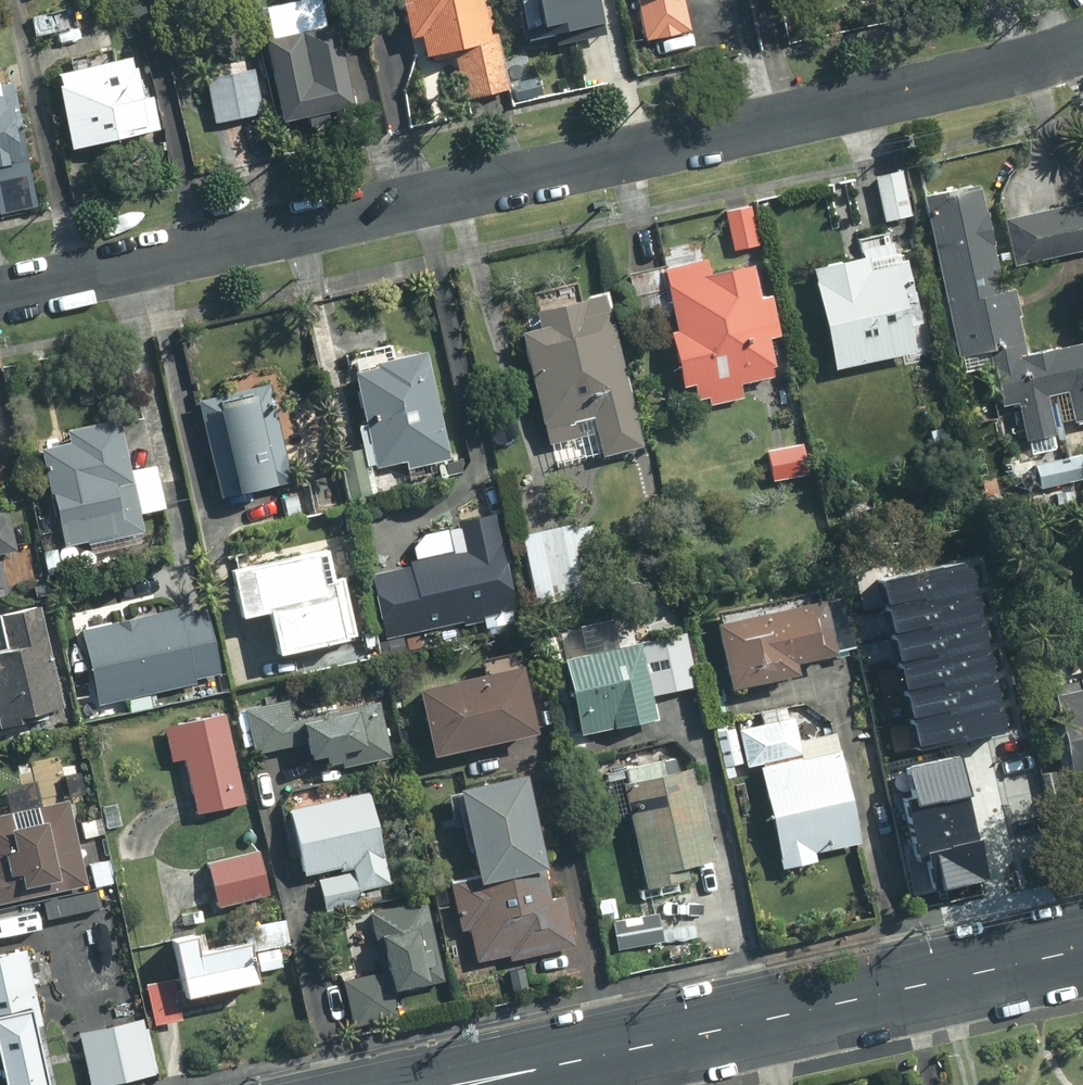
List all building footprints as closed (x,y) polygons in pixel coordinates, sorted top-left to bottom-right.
[(470,0),(387,0),(388,4),(395,2),(403,38),(412,35),(416,53),(424,52),(426,60),(450,55),(459,96),(501,88),(489,34),(481,37),(479,26),(485,25),(480,4),(471,5),(470,0)] [(593,0),(508,0),(517,39),(597,21),(593,0)] [(642,40),(686,29),(680,0),(634,0),(642,40)] [(340,19),(266,32),(281,112),(354,99),(340,19)] [(126,59),(49,77),(51,86),(48,86),(62,148),(151,128),(143,95),(135,97),(126,59)] [(246,68),(198,80),(208,123),(232,118),(255,112),(246,68)] [(0,81),(0,212),(30,205),(23,171),(26,170),(6,80),(0,81)] [(894,172),(869,178),(879,222),(904,216),(894,172)] [(917,197),(934,272),(988,261),(971,186),(917,197)] [(1000,220),(1009,264),(1082,248),(1082,202),(1000,220)] [(758,247),(750,206),(726,211),(734,252),(758,247)] [(911,321),(899,263),(860,272),(857,259),(805,270),(827,370),(905,353),(898,324),(911,321)] [(770,336),(761,298),(748,301),(741,268),(700,277),(696,261),(654,270),(668,333),(663,333),(675,388),(688,385),(691,399),(702,397),(704,405),(736,397),(733,384),(762,377),(759,367),(763,366),(757,339),(770,336)] [(953,356),(982,350),(1017,343),(1005,291),(995,293),(988,261),(934,272),(953,356)] [(632,446),(596,297),(527,313),(531,329),(513,334),(536,429),(539,428),(542,443),(573,436),(579,459),(632,446)] [(1021,359),(1017,343),(982,350),(995,405),(1011,402),(1020,439),(1048,432),(1040,396),(1060,391),(1052,352),(1025,358),(1021,359)] [(1082,418),(1082,345),(1052,352),(1060,391),(1068,422),(1082,418)] [(368,370),(347,375),(358,426),(351,428),(356,450),(335,454),(345,502),(364,498),(357,466),(366,464),(367,468),(410,458),(412,465),(439,459),(416,354),(367,365),(368,370)] [(261,384),(193,401),(215,497),(284,481),(261,384)] [(59,445),(34,451),(55,546),(103,536),(104,539),(135,532),(131,515),(158,509),(149,467),(122,473),(110,420),(56,432),(59,445)] [(458,436),(446,438),(449,451),(460,448),(458,436)] [(797,444),(762,452),(767,480),(802,472),(797,444)] [(291,497),(277,500),(281,517),(295,514),(291,497)] [(366,576),(380,637),(457,620),(458,624),(476,621),(475,617),(508,609),(488,520),(443,529),(449,554),(404,564),(405,567),(366,576)] [(563,526),(515,536),(531,605),(580,594),(573,563),(592,559),(585,526),(565,531),(563,526)] [(326,581),(320,551),(224,573),(234,616),(262,610),(272,654),(352,636),(338,578),(326,581)] [(881,576),(920,750),(1011,729),(972,556),(881,576)] [(814,602),(704,626),(718,691),(784,677),(781,663),(825,654),(814,602)] [(33,607),(0,614),(0,725),(56,713),(33,607)] [(77,632),(94,703),(188,682),(187,678),(213,672),(199,610),(172,616),(171,611),(77,632)] [(689,687),(677,634),(558,660),(574,736),(649,720),(644,696),(689,687)] [(409,691),(422,756),(526,733),(512,669),(409,691)] [(1061,778),(1082,773),(1082,669),(1079,670),(1072,682),(1041,688),(1061,778)] [(370,704),(286,722),(281,702),(240,711),(249,753),(295,743),(298,758),(315,754),(317,764),(334,760),(336,768),(382,757),(370,704)] [(243,803),(223,714),(162,727),(170,762),(182,759),(194,814),(243,803)] [(853,844),(833,752),(795,760),(786,719),(732,731),(731,728),(713,732),(720,767),(740,762),(740,766),(752,763),(776,869),(808,862),(806,854),(853,844)] [(898,802),(918,895),(949,888),(952,902),(985,895),(983,881),(989,880),(963,758),(908,769),(915,799),(898,802)] [(705,860),(685,771),(660,777),(656,760),(615,770),(619,785),(613,786),(637,890),(677,881),(674,867),(705,860)] [(449,792),(468,879),(533,864),(514,777),(449,792)] [(384,882),(363,795),(284,813),(299,875),(333,866),(334,870),(346,867),(348,873),(313,881),(321,911),(355,903),(352,889),(384,882)] [(78,885),(61,803),(0,816),(0,902),(78,885)] [(205,863),(215,907),(267,895),(257,851),(205,863)] [(102,861),(85,866),(89,889),(107,885),(102,861)] [(542,902),(533,864),(468,879),(447,884),(457,931),(464,928),(471,961),(503,954),(504,960),(568,946),(558,899),(542,902)] [(99,908),(95,891),(39,903),(43,920),(99,908)] [(612,899),(596,902),(600,923),(616,920),(612,899)] [(418,902),(364,914),(378,972),(338,982),(348,1026),(388,1017),(383,993),(436,981),(418,902)] [(253,981),(245,943),(190,955),(187,938),(164,943),(172,978),(142,985),(151,1025),(176,1020),(174,1010),(222,998),(219,989),(253,981)] [(23,1031),(40,1027),(23,951),(0,956),(0,1084),(35,1084),(23,1031)] [(74,1035),(85,1084),(101,1084),(147,1075),(135,1022),(74,1035)]
